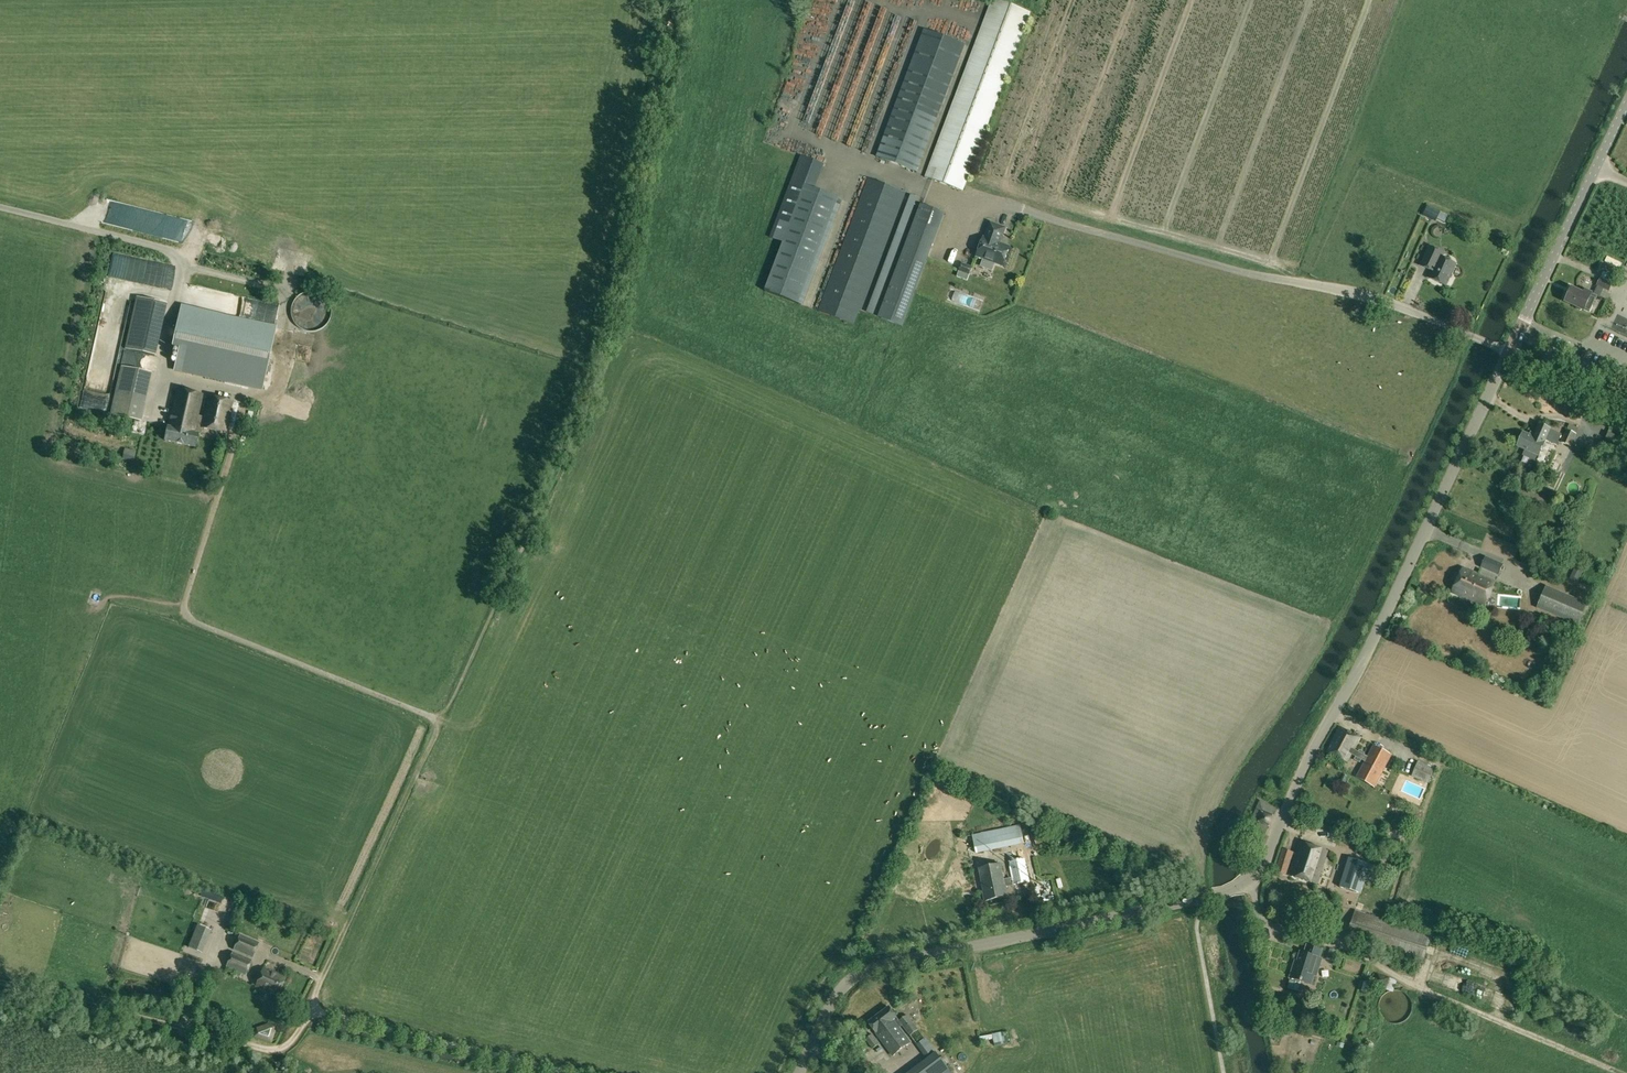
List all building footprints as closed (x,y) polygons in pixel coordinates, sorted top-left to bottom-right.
[(931,166),(927,178),(963,192),(973,166),(1031,13),(997,0),(994,0),(931,166)] [(972,32),(977,20),(956,12),(952,23),(972,32)] [(924,32),(878,155),(917,170),(963,46),(924,32)] [(815,190),(824,165),(801,156),(771,238),(784,243),(765,292),(799,304),(839,199),(815,190)] [(905,192),(868,178),(818,312),(854,325),(905,192)] [(910,219),(920,192),(914,189),(904,217),(910,219)] [(928,260),(948,208),(925,200),(906,249),(907,249),(886,303),(887,304),(883,313),(905,321),(915,294),(928,259),(928,260)] [(1435,221),(1440,212),(1427,206),(1423,215),(1435,221)] [(908,228),(907,221),(900,221),(901,229),(908,228)] [(995,264),(1003,267),(1010,248),(1000,244),(1006,229),(990,223),(984,238),(977,257),(984,260),(981,266),(993,271),(995,264)] [(943,250),(947,242),(941,239),(938,248),(943,250)] [(1421,266),(1433,271),(1430,278),(1446,285),(1455,264),(1441,258),(1443,253),(1430,247),(1421,266)] [(962,264),(961,267),(959,271),(970,275),(972,267),(963,263),(962,264)] [(1606,278),(1609,272),(1600,268),(1597,274),(1606,278)] [(1594,295),(1592,294),(1592,293),(1585,290),(1584,294),(1572,288),(1565,302),(1585,311),(1589,313),(1597,296),(1599,297),(1603,289),(1609,291),(1612,284),(1600,278),(1597,285),(1598,286),(1594,295)] [(155,355),(159,337),(166,304),(137,298),(130,331),(125,348),(155,355)] [(262,298),(259,312),(279,316),(281,302),(262,298)] [(276,328),(181,307),(172,346),(187,350),(182,370),(263,388),(276,328)] [(200,428),(203,417),(197,415),(201,396),(176,390),(167,428),(164,441),(194,448),(197,435),(193,434),(193,433),(194,427),(200,428)] [(207,397),(200,428),(224,434),(231,403),(207,397)] [(146,412),(147,400),(139,400),(139,412),(146,412)] [(1537,455),(1539,455),(1546,440),(1557,445),(1561,434),(1550,430),(1539,424),(1534,434),(1531,433),(1530,435),(1523,432),(1517,446),(1525,449),(1522,456),(1535,461),(1537,455)] [(1569,424),(1567,430),(1576,434),(1578,428),(1569,424)] [(1576,434),(1567,430),(1561,442),(1571,446),(1576,434)] [(1609,433),(1606,438),(1613,441),(1615,436),(1609,433)] [(1559,461),(1563,451),(1558,449),(1553,459),(1559,461)] [(1485,559),(1481,568),(1498,575),(1502,567),(1503,565),(1486,557),(1485,559)] [(1484,606),(1495,582),(1463,568),(1453,592),(1484,606)] [(1575,568),(1570,579),(1578,582),(1582,571),(1575,568)] [(1546,586),(1537,608),(1578,626),(1588,604),(1546,586)] [(1362,759),(1366,761),(1368,757),(1364,755),(1365,753),(1359,750),(1358,752),(1354,750),(1360,738),(1340,727),(1327,752),(1347,761),(1348,761),(1352,754),(1356,756),(1355,759),(1360,762),(1362,759)] [(1374,745),(1368,757),(1366,761),(1360,771),(1378,781),(1392,755),(1374,745)] [(1435,768),(1418,761),(1411,776),(1428,783),(1435,768)] [(1248,826),(1265,834),(1277,808),(1260,800),(1248,826)] [(1020,825),(972,835),(976,854),(1024,844),(1020,825)] [(1050,842),(1044,829),(1032,835),(1032,836),(1038,848),(1050,842)] [(1296,854),(1283,849),(1276,871),(1317,885),(1328,852),(1300,842),(1296,854)] [(1385,868),(1349,857),(1340,887),(1361,895),(1365,881),(1380,886),(1385,868)] [(1004,880),(1001,864),(980,869),(984,891),(983,892),(985,901),(1008,896),(1006,887),(1030,882),(1025,859),(1010,862),(1014,877),(1004,880)] [(1039,888),(1050,886),(1048,874),(1037,875),(1039,888)] [(228,925),(236,927),(240,914),(242,915),(245,906),(237,903),(234,911),(233,911),(228,925)] [(1356,910),(1346,939),(1422,963),(1432,934),(1356,910)] [(234,951),(253,958),(259,942),(241,935),(234,951)] [(1316,976),(1320,963),(1316,962),(1317,957),(1319,958),(1322,949),(1308,945),(1305,953),(1301,952),(1296,968),(1294,967),(1291,977),(1309,983),(1312,974),(1316,976)] [(251,961),(233,953),(226,967),(245,975),(251,961)] [(263,968),(255,986),(278,996),(286,977),(263,968)] [(216,980),(219,982),(220,977),(225,979),(227,975),(219,972),(216,980)] [(1373,986),(1386,990),(1389,979),(1389,978),(1377,974),(1373,986)] [(1388,1022),(1391,1023),(1395,1024),(1399,1024),(1403,1022),(1406,1020),(1409,1018),(1411,1014),(1412,1011),(1412,1007),(1412,1003),(1410,999),(1408,996),(1405,993),(1402,992),(1398,991),(1394,991),(1390,991),(1387,993),(1384,995),(1381,998),(1380,1002),(1379,1006),(1379,1010),(1380,1013),(1382,1017),(1384,1020),(1388,1022)] [(890,1007),(869,1023),(876,1032),(880,1037),(893,1055),(910,1043),(899,1028),(902,1026),(910,1037),(911,1036),(918,1046),(926,1040),(907,1015),(899,1020),(890,1007)] [(277,1026),(266,1023),(264,1024),(262,1025),(260,1026),(258,1027),(256,1027),(253,1038),(272,1043),(277,1026)] [(1006,1032),(993,1034),(995,1046),(1008,1044),(1006,1032)] [(872,1049),(880,1044),(877,1040),(873,1034),(865,1040),(872,1049)] [(918,1046),(927,1058),(935,1052),(936,1052),(927,1040),(926,1040),(918,1046)] [(935,1052),(927,1058),(908,1072),(951,1072),(936,1052),(935,1052)]
